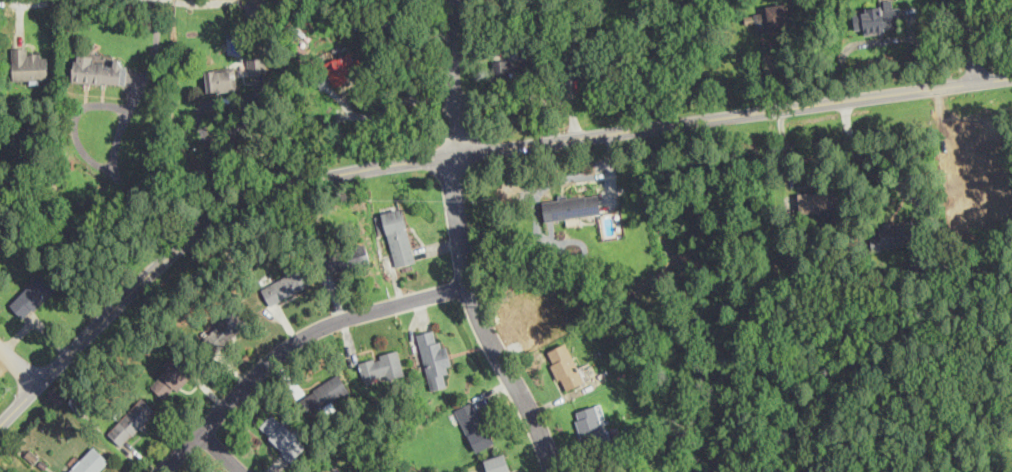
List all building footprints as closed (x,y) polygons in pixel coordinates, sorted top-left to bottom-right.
[(886,31),(885,27),(895,26),(894,19),(901,18),(900,6),(893,7),(892,0),(883,0),(884,6),(865,8),(865,11),(853,12),(855,28),(863,28),(864,34),(886,31)] [(754,10),(758,35),(787,30),(783,5),(754,10)] [(13,79),(49,78),(49,53),(28,54),(28,46),(12,47),(13,79)] [(325,60),(331,84),(361,76),(354,52),(325,60)] [(124,84),(126,58),(114,57),(113,63),(93,62),(93,55),(75,54),(73,81),(124,84)] [(268,73),(266,55),(247,57),(249,74),(268,73)] [(493,59),(493,78),(532,78),(532,59),(493,59)] [(207,92),(238,89),(236,68),(206,70),(207,92)] [(961,162),(963,185),(1006,180),(1004,157),(961,162)] [(799,192),(800,214),(841,212),(841,190),(799,192)] [(601,213),(598,191),(542,199),(545,221),(601,213)] [(417,261),(402,206),(380,212),(395,267),(417,261)] [(331,256),(336,273),(375,263),(370,246),(331,256)] [(261,288),(271,305),(310,283),(301,266),(261,288)] [(24,318),(58,286),(44,271),(9,303),(24,318)] [(248,321),(235,308),(207,336),(220,350),(248,321)] [(417,333),(431,390),(452,385),(438,328),(417,333)] [(568,341),(546,351),(565,390),(587,380),(568,341)] [(364,382),(404,373),(399,350),(359,359),(364,382)] [(193,373),(177,357),(150,384),(167,400),(193,373)] [(305,395),(315,411),(350,389),(339,373),(305,395)] [(156,410),(143,396),(107,432),(121,445),(156,410)] [(475,451),(495,442),(475,399),(456,408),(475,451)] [(582,437),(601,431),(593,405),(574,412),(582,437)] [(304,447),(278,411),(261,423),(288,459),(304,447)] [(94,445),(67,471),(98,471),(110,460),(94,445)] [(488,471),(512,471),(506,452),(484,458),(488,471)]
